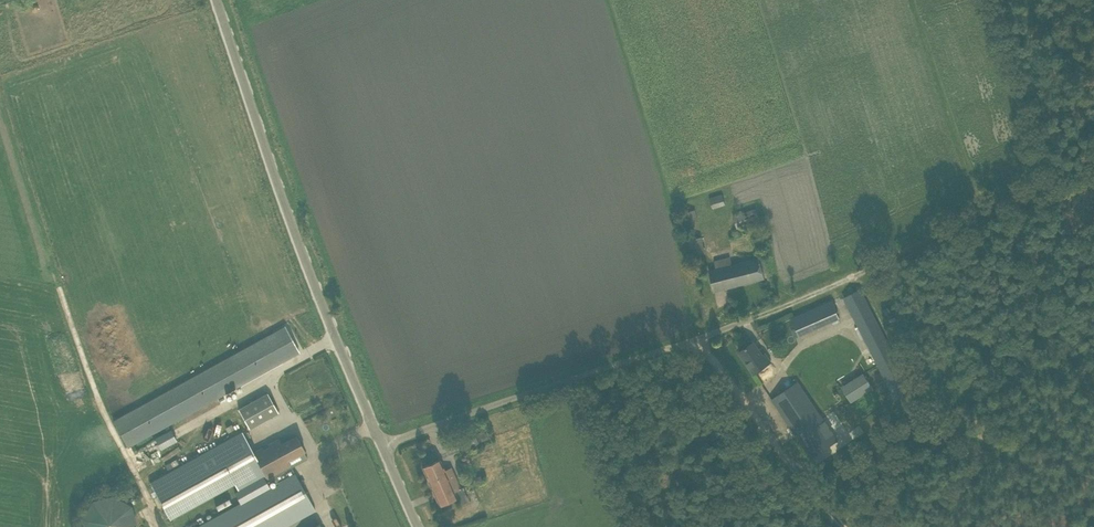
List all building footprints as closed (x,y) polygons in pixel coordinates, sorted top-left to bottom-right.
[(726,205),(723,194),(710,198),(713,208),(726,205)] [(737,228),(759,221),(755,209),(733,217),(737,228)] [(705,253),(702,237),(689,240),(692,256),(705,253)] [(714,291),(765,278),(759,257),(731,264),(729,258),(713,262),(714,268),(708,270),(714,291)] [(894,400),(910,393),(860,289),(844,297),(894,400)] [(793,320),(800,337),(839,320),(832,304),(793,320)] [(299,352),(285,327),(113,422),(127,446),(244,382),(244,383),(247,381),(246,381),(299,352)] [(763,355),(759,351),(753,342),(739,352),(754,373),(770,362),(765,354),(763,355)] [(969,388),(980,383),(975,374),(963,380),(965,384),(966,384),(969,388)] [(864,377),(844,390),(852,404),(863,396),(873,390),(864,377)] [(837,440),(798,382),(772,399),(811,458),(837,440)] [(251,428),(280,412),(268,391),(239,407),(251,428)] [(163,449),(179,439),(172,428),(156,438),(163,449)] [(462,449),(478,442),(472,429),(457,436),(462,449)] [(240,503),(295,473),(288,460),(280,445),(282,444),(278,439),(253,452),(242,432),(150,483),(170,519),(235,484),(238,491),(234,493),(240,503)] [(297,436),(282,444),(280,445),(288,460),(305,451),(297,436)] [(460,489),(451,467),(444,470),(439,459),(422,467),(439,506),(456,498),(453,491),(460,489)] [(240,503),(197,526),(284,526),(315,510),(295,473),(240,503)] [(136,526),(136,521),(134,517),(132,512),(129,508),(126,505),(124,504),(120,502),(116,500),(110,499),(105,500),(100,501),(95,504),(90,507),(87,512),(84,516),(83,522),(82,526),(136,526)]
